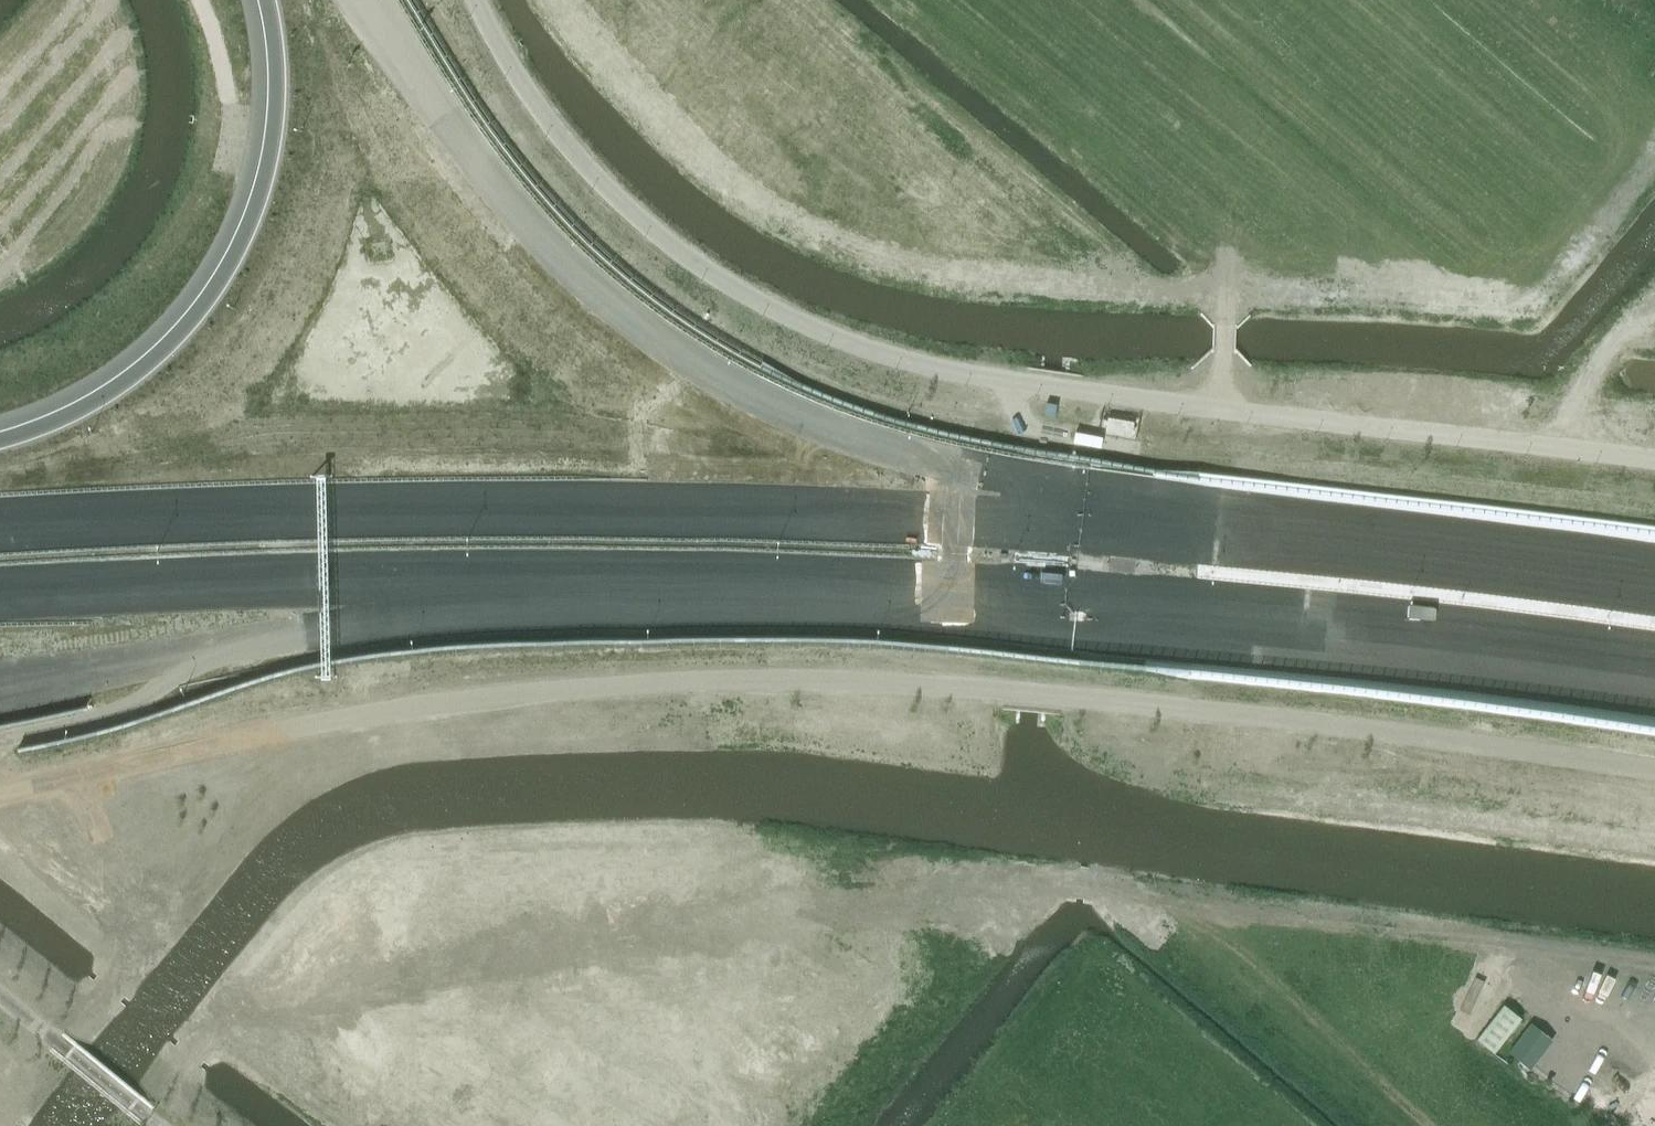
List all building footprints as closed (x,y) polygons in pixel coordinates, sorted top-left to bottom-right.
[(1106,417),(1104,429),(1129,433),(1131,421),(1106,417)] [(1504,1004),(1476,1038),(1494,1052),(1521,1018),(1504,1004)] [(1530,1022),(1508,1052),(1530,1069),(1553,1039),(1530,1022)]
